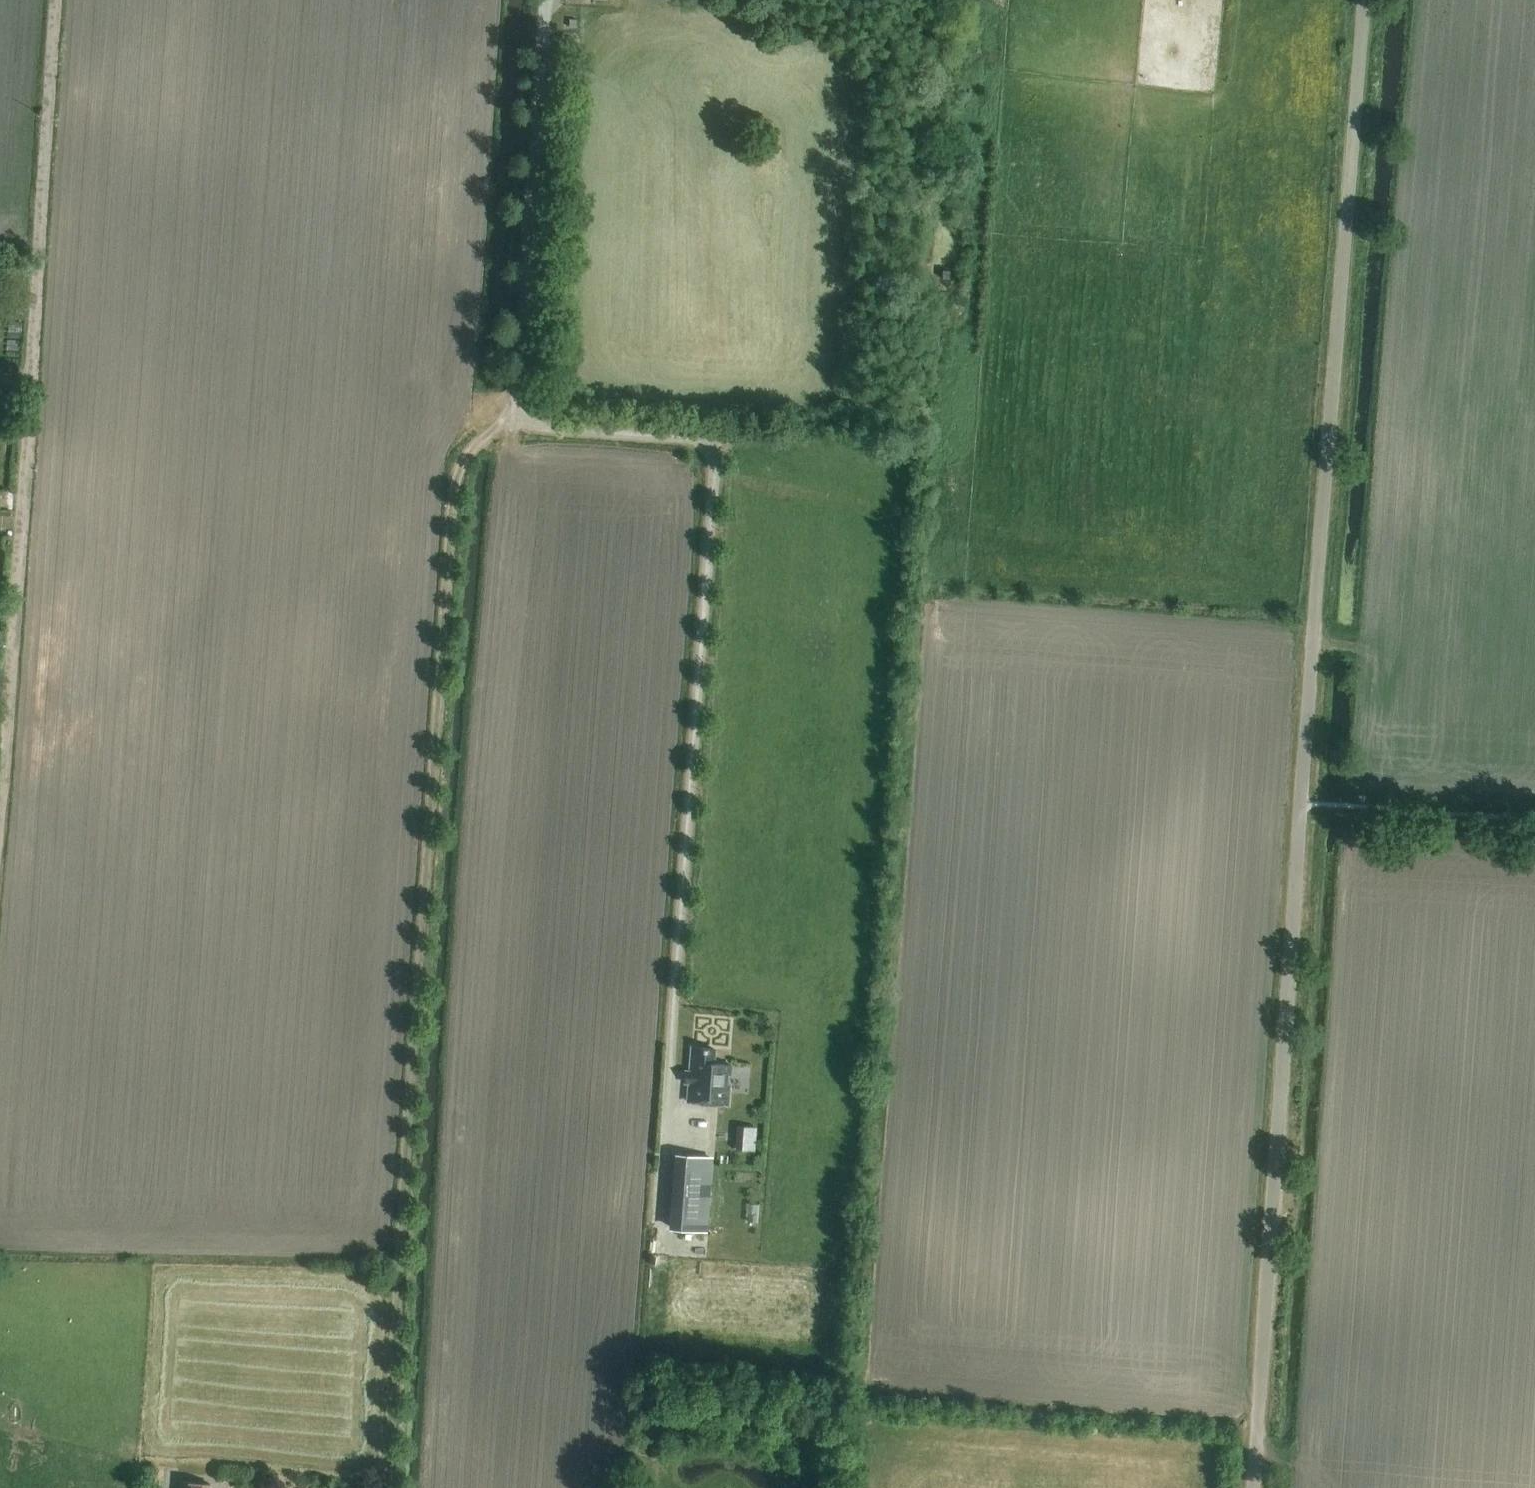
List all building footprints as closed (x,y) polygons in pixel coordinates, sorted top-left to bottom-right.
[(692,1048),(690,1071),(685,1070),(683,1085),(689,1085),(687,1102),(727,1105),(730,1065),(713,1064),(714,1050),(692,1048)] [(761,1147),(764,1125),(745,1123),(742,1145),(761,1147)] [(705,1212),(709,1156),(677,1154),(673,1210),(705,1212)]
